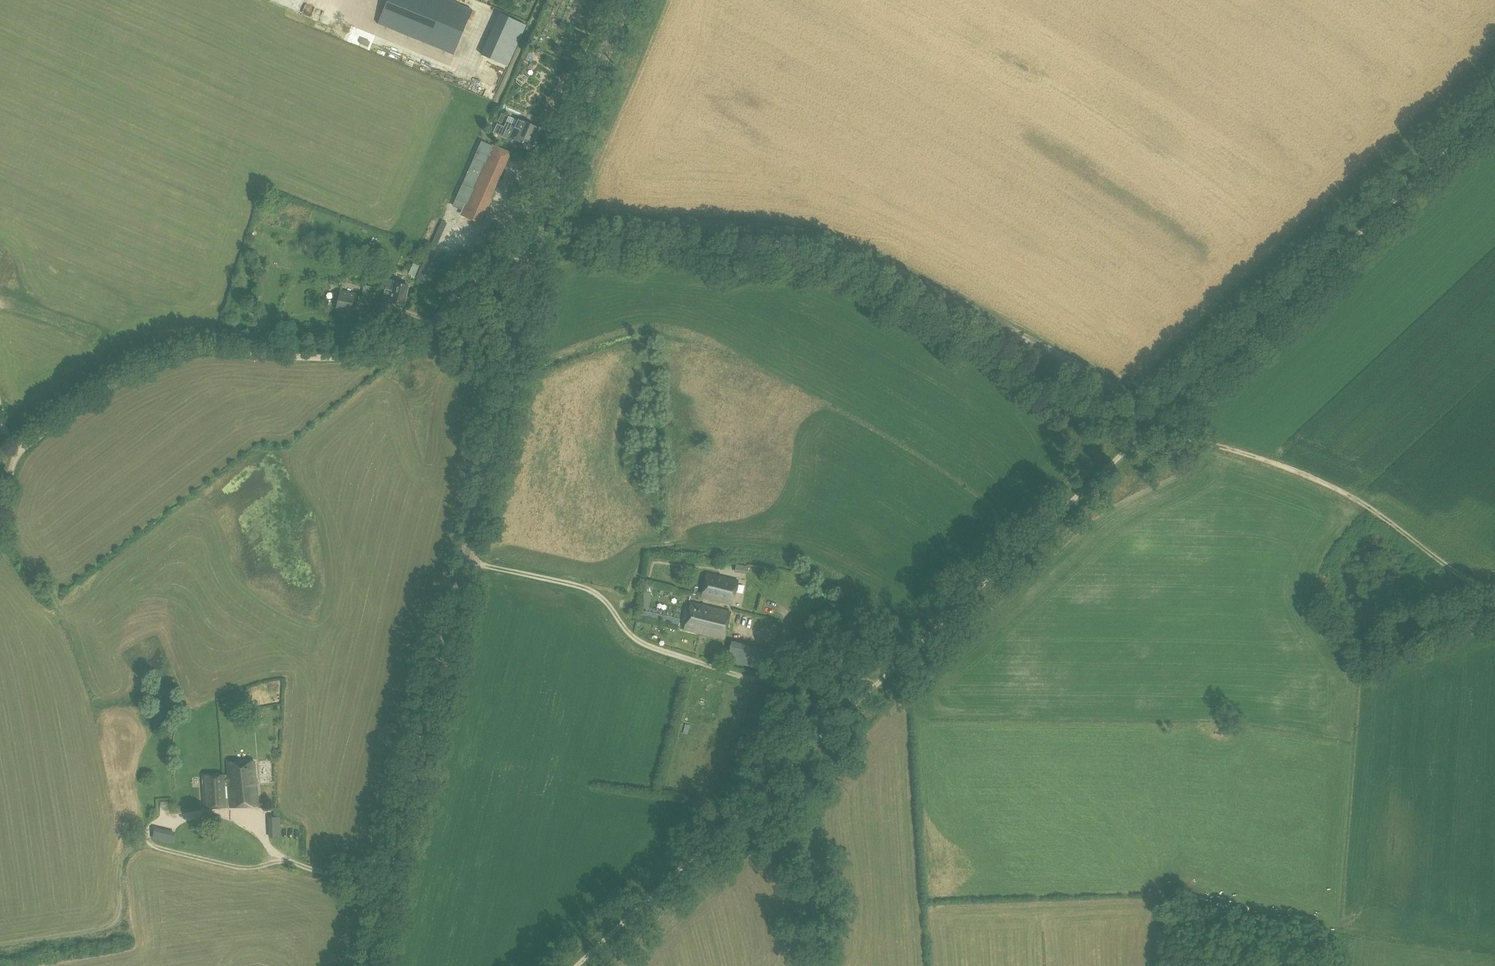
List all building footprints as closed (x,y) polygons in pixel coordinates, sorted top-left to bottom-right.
[(378,23),(454,55),(473,10),(448,0),(388,0),(378,23)] [(334,21),(338,14),(331,11),(328,18),(334,21)] [(491,50),(509,57),(524,24),(507,16),(491,50)] [(535,141),(534,140),(533,139),(538,128),(517,119),(515,125),(507,121),(504,127),(497,124),(493,133),(508,139),(507,140),(515,143),(516,140),(530,147),(530,145),(531,146),(532,146),(533,145),(534,144),(535,143),(535,142),(535,141)] [(481,141),(453,205),(463,210),(461,215),(478,222),(481,217),(482,214),(484,214),(490,201),(488,200),(509,153),(507,153),(481,141)] [(416,278),(422,280),(447,223),(442,220),(416,278)] [(408,285),(395,282),(395,281),(386,279),(384,289),(386,290),(383,299),(404,303),(408,285)] [(350,308),(361,310),(360,316),(370,318),(371,313),(373,297),(354,293),(341,289),(336,309),(349,312),(350,308)] [(701,597),(731,604),(737,581),(706,573),(701,597)] [(684,630),(723,639),(730,612),(690,603),(684,630)] [(229,778),(229,781),(231,807),(258,805),(255,762),(228,763),(229,778)] [(229,781),(229,778),(226,778),(226,775),(202,776),(204,808),(228,807),(227,781),(229,781)] [(280,824),(270,824),(270,837),(280,837),(280,824)] [(162,830),(155,828),(153,838),(159,840),(162,830)]
